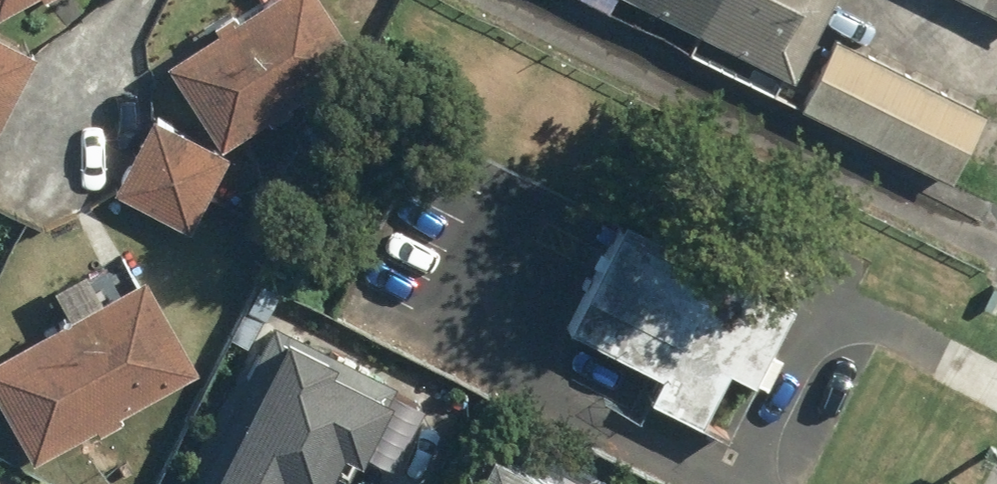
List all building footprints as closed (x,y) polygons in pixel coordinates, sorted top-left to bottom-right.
[(219,148),(262,120),(263,120),(263,121),(265,121),(266,121),(267,122),(268,122),(269,122),(270,122),(271,122),(272,122),(273,122),(274,122),(275,121),(276,121),(277,121),(278,120),(279,120),(280,119),(281,118),(282,118),(282,117),(283,116),(284,115),(284,114),(285,113),(285,112),(286,111),(286,110),(286,109),(287,108),(287,107),(287,106),(287,105),(287,104),(287,103),(356,57),(318,0),(263,0),(235,18),(231,12),(160,59),(219,148)] [(787,82),(829,0),(625,0),(787,82)] [(996,14),(996,0),(970,0),(996,14)] [(0,35),(0,123),(34,51),(0,35)] [(984,114),(833,38),(798,108),(949,184),(984,114)] [(156,116),(113,190),(186,232),(229,158),(156,116)] [(620,212),(561,326),(656,376),(644,399),(723,441),(755,380),(766,386),(780,359),(767,351),(793,301),(620,212)] [(119,407),(193,368),(142,270),(132,275),(117,248),(48,284),(63,313),(0,346),(0,409),(25,456),(91,422),(97,434),(125,419),(119,407)] [(184,483),(278,483),(280,481),(285,483),(321,483),(338,450),(352,457),(389,382),(266,320),(184,483)] [(466,483),(559,483),(486,445),(466,483)]
